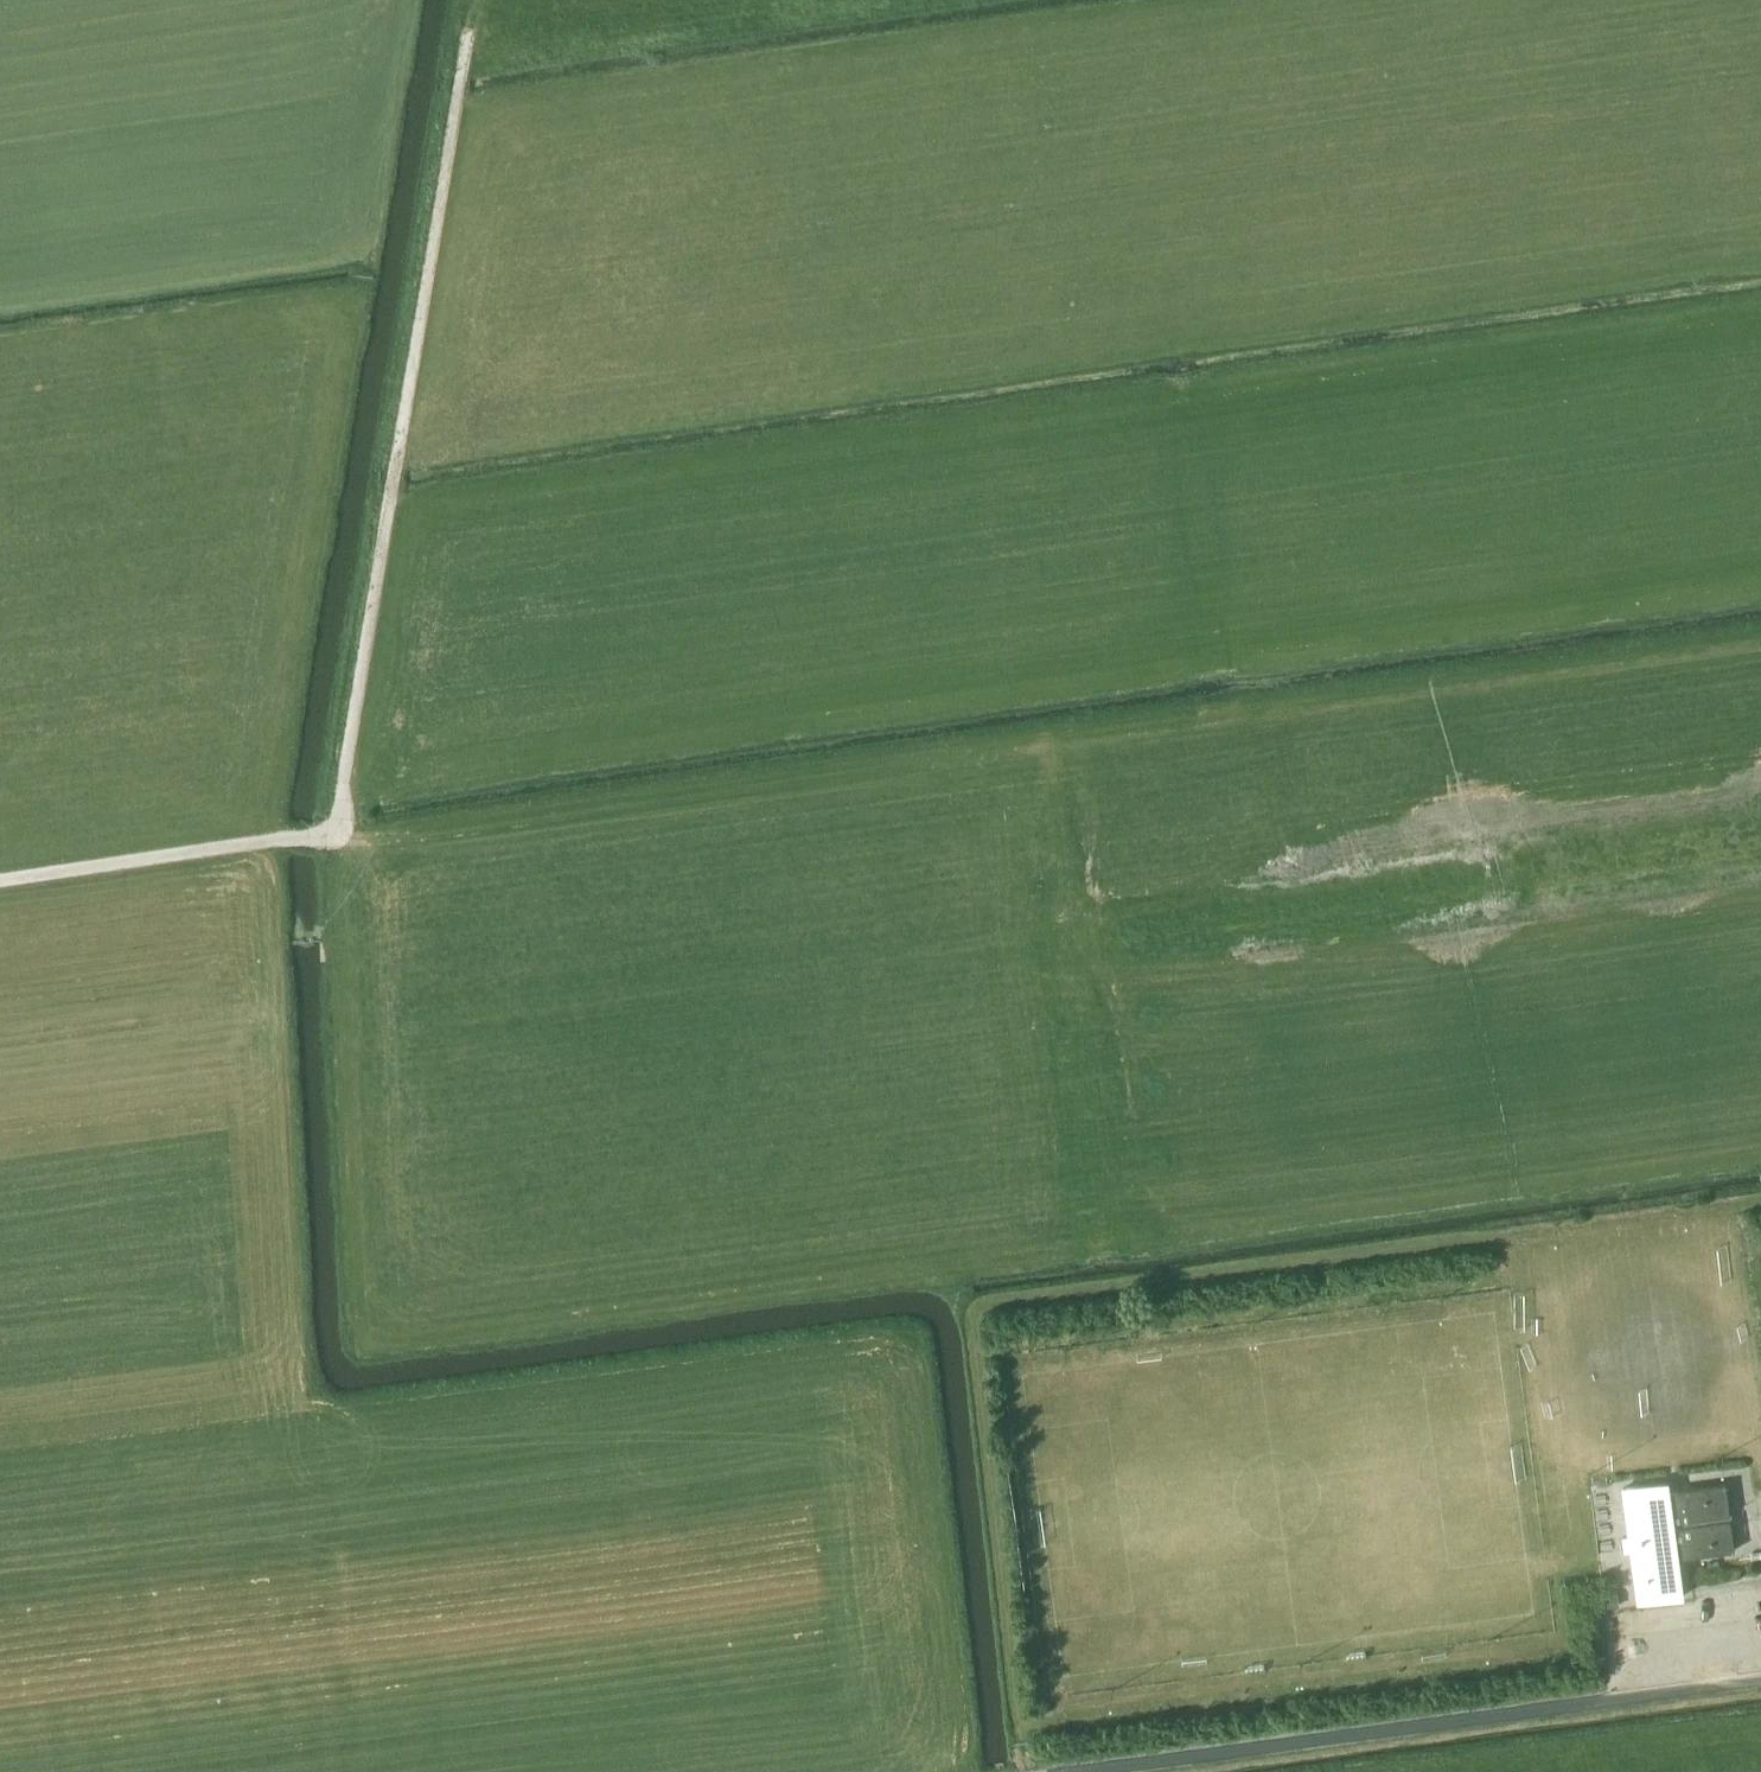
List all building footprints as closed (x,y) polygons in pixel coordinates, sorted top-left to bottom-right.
[(1669,1491),(1668,1482),(1624,1488),(1630,1535),(1624,1536),(1626,1549),(1632,1548),(1639,1599),(1683,1593),(1678,1556),(1734,1548),(1725,1484),(1669,1491)]
